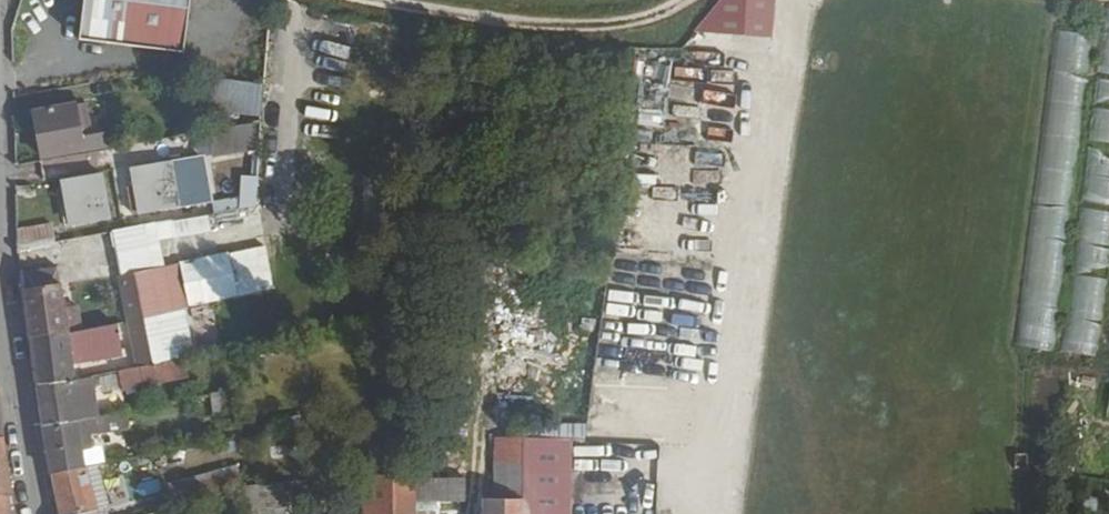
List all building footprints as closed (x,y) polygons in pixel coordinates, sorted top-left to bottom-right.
[(79,41),(183,58),(192,0),(86,0),(79,41)] [(206,111),(260,115),(263,81),(209,76),(206,111)] [(32,114),(40,157),(89,149),(88,142),(80,144),(74,108),(32,114)] [(251,121),(194,132),(199,158),(256,147),(251,121)] [(135,169),(142,214),(180,206),(173,161),(135,169)] [(64,181),(73,225),(109,218),(101,174),(64,181)] [(236,186),(237,207),(255,206),(254,185),(236,186)] [(16,228),(16,250),(53,242),(49,222),(16,228)] [(111,231),(128,319),(156,313),(148,271),(152,270),(143,225),(111,231)] [(110,254),(109,234),(57,236),(58,276),(116,274),(115,254),(110,254)] [(19,271),(28,336),(67,330),(55,266),(19,271)] [(148,271),(156,313),(173,310),(165,268),(152,270),(148,271)] [(156,313),(159,324),(175,321),(173,310),(156,313)] [(128,319),(137,363),(162,359),(165,358),(159,324),(156,313),(128,319)] [(113,321),(67,330),(71,358),(119,351),(113,321)] [(28,336),(34,382),(73,374),(71,358),(67,330),(28,336)] [(85,373),(88,388),(164,374),(162,359),(137,363),(85,373)] [(34,382),(41,426),(73,420),(69,392),(81,389),(77,374),(73,374),(34,382)] [(96,415),(105,461),(127,457),(118,411),(96,415)] [(41,426),(50,471),(85,465),(81,442),(91,441),(86,417),(73,420),(41,426)] [(525,438),(498,438),(497,493),(482,493),(481,503),(488,504),(487,513),(526,513),(527,442),(574,442),(587,442),(589,428),(525,427),(525,438)] [(526,513),(572,513),(574,442),(527,442),(526,513)] [(163,484),(165,490),(172,510),(247,489),(243,462),(163,484)] [(6,498),(9,499),(4,465),(0,465),(0,498),(6,498)] [(59,513),(115,513),(112,504),(103,507),(100,494),(91,496),(85,465),(50,471),(59,513)] [(368,513),(435,513),(436,502),(470,502),(471,479),(418,478),(419,475),(416,476),(368,475),(368,477),(368,507),(368,513)] [(6,498),(0,498),(0,513),(9,513),(6,498)]
